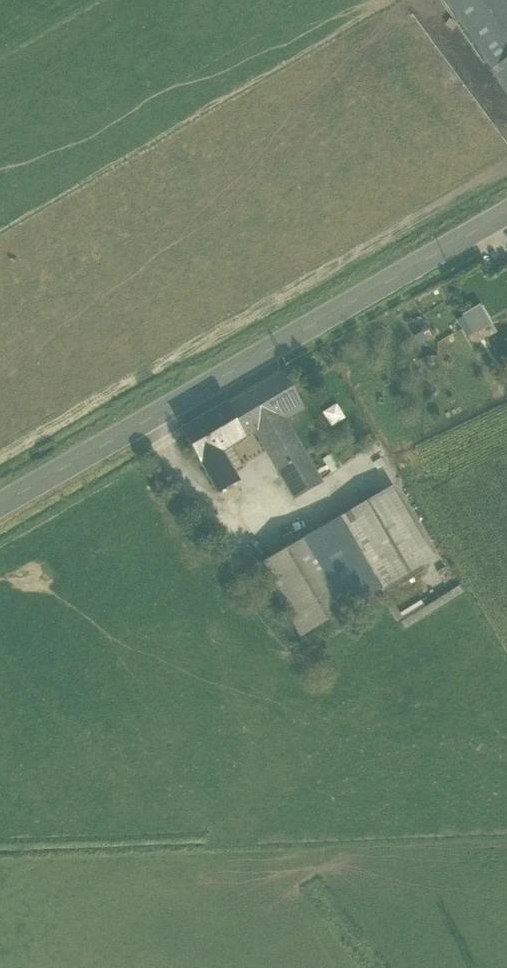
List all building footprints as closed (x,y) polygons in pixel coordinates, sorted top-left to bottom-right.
[(491,69),(506,92),(506,58),(491,69)] [(460,313),(473,334),(491,324),(478,303),(460,313)] [(272,380),(235,402),(247,423),(249,422),(254,431),(277,471),(305,454),(285,420),(304,409),(284,373),(282,374),(285,378),(274,384),(272,380)] [(225,407),(182,432),(218,493),(237,482),(219,451),(254,431),(249,422),(247,423),(235,402),(225,407)] [(305,454),(277,471),(294,500),(322,484),(305,454)] [(383,495),(339,520),(379,589),(432,558),(392,489),(383,494),(383,495)] [(339,520),(260,566),(300,635),(379,589),(339,520)] [(430,591),(394,612),(402,626),(461,591),(457,584),(434,597),(430,591)]
